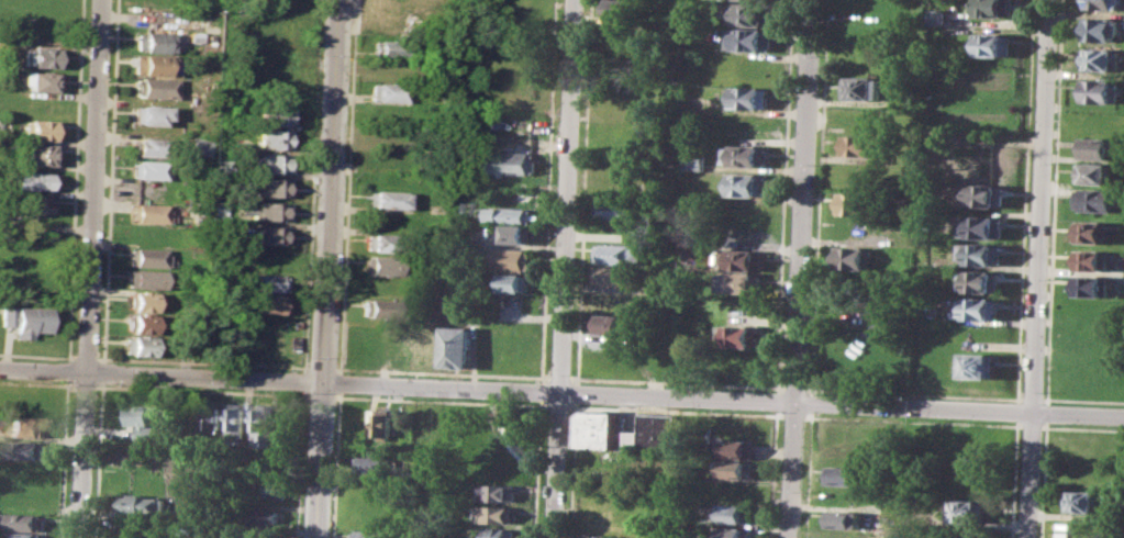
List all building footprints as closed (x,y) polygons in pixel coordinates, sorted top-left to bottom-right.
[(606,20),(606,0),(645,0),(644,21),(606,20)] [(978,13),(979,0),(1015,0),(1015,15),(978,13)] [(1123,0),(1123,9),(1083,8),(1084,0),(1123,0)] [(724,3),(775,7),(774,26),(732,24),(732,18),(723,18),(724,3)] [(930,9),(946,9),(946,26),(930,26),(930,9)] [(200,13),(215,13),(215,32),(199,31),(200,13)] [(1083,19),(1123,20),(1123,36),(1116,36),(1116,42),(1088,42),(1088,36),(1083,36),(1083,19)] [(733,29),(772,30),(771,51),(733,48),(733,29)] [(135,32),(170,33),(169,52),(134,51),(135,32)] [(975,32),(1012,34),(1011,56),(980,55),(980,49),(973,49),(975,32)] [(374,41),(409,42),(409,57),(374,56),(374,41)] [(24,47),(59,48),(58,68),(24,67),(24,47)] [(1082,49),(1122,51),(1121,70),(1082,69),(1082,49)] [(133,55),(176,56),(176,76),(132,74),(133,55)] [(374,61),(409,63),(409,80),(372,79),(374,61)] [(21,72),(58,74),(57,91),(27,90),(29,85),(21,85),(21,72)] [(135,77),(175,79),(174,98),(134,97),(135,77)] [(844,77),(882,77),(882,99),(844,98),(844,77)] [(1081,79),(1120,80),(1120,102),(1081,101),(1081,79)] [(371,82),(410,83),(410,93),(405,93),(404,101),(370,100),(371,82)] [(733,86),(770,88),(769,109),(732,108),(733,86)] [(133,104),(167,105),(167,120),(162,120),(160,124),(133,123),(133,104)] [(258,105),(291,107),(291,125),(258,124),(258,105)] [(26,119),(55,120),(55,141),(25,139),(26,119)] [(257,128),(290,130),(290,149),(256,147),(257,128)] [(843,135),(880,136),(880,156),(843,155),(843,135)] [(133,137),(167,138),(167,156),(133,155),(133,137)] [(190,137),(209,137),(208,156),(189,155),(190,137)] [(1079,137),(1120,138),(1119,155),(1112,155),(1112,159),(1079,158),(1079,137)] [(18,143),(55,145),(54,166),(25,165),(26,150),(18,150),(18,143)] [(724,146),(767,147),(767,167),(724,166),(724,146)] [(687,149),(706,149),(705,170),(687,169),(687,149)] [(491,152),(534,153),(533,175),(490,172),(491,152)] [(255,153),(290,154),(289,172),(254,171),(255,153)] [(132,160),(166,161),(166,179),(132,178),(132,160)] [(1079,162),(1115,164),(1115,183),(1078,183),(1079,162)] [(18,171),(54,173),(53,189),(16,188),(18,171)] [(731,173),(768,176),(767,197),(734,195),(735,189),(730,189),(731,173)] [(252,178),(287,179),(287,197),(252,197),(252,178)] [(967,184),(1006,186),(1005,206),(966,205),(967,184)] [(1078,189),(1116,190),(1116,210),(1077,209),(1078,189)] [(366,191),(404,192),(404,208),(366,206),(366,191)] [(839,191),(883,193),(882,215),(839,213),(839,191)] [(18,195),(53,197),(52,213),(16,211),(18,195)] [(598,199),(643,201),(642,220),(598,218),(598,199)] [(241,201),(288,202),(287,222),(252,221),(253,213),(241,213),(241,201)] [(130,203),(166,204),(165,211),(170,211),(169,223),(130,222),(130,203)] [(487,208),(532,210),(531,224),(494,222),(494,218),(487,218),(487,208)] [(966,215),(1006,217),(1005,238),(965,237),(966,215)] [(1076,222),(1110,223),(1110,243),(1075,242),(1076,222)] [(252,225),(287,227),(287,244),(252,243),(252,225)] [(501,226),(531,227),(530,244),(500,242),(501,226)] [(365,234),(403,235),(403,253),(364,251),(365,234)] [(965,243),(1004,245),(1003,265),(964,264),(965,243)] [(596,244),(644,246),(643,264),(594,261),(596,244)] [(837,246),(875,248),(873,270),(836,268),(837,246)] [(726,247),(765,249),(764,270),(725,268),(726,247)] [(127,248),(168,249),(167,267),(127,265),(127,248)] [(496,248),(532,250),(531,270),(493,269),(496,248)] [(1075,250),(1109,250),(1109,271),(1075,271),(1075,250)] [(364,256),(403,257),(402,276),(364,274),(364,256)] [(594,265),(644,267),(644,287),(593,284),(594,265)] [(126,269),(168,270),(167,289),(126,287),(126,269)] [(965,270),(1002,272),(1001,292),(964,291),(965,270)] [(723,272),(764,274),(763,293),(723,292),(723,272)] [(252,273),(281,274),(281,293),(251,292),(252,273)] [(499,273),(528,276),(528,291),(498,290),(499,273)] [(1075,274),(1111,277),(1110,296),(1073,295),(1075,274)] [(364,278),(401,279),(401,298),(363,295),(364,278)] [(127,292),(159,293),(158,312),(126,311),(127,292)] [(252,294),(282,296),(281,313),(252,312),(252,294)] [(445,294),(465,295),(465,309),(445,307),(445,294)] [(964,296),(1003,299),(1002,320),(962,318),(964,296)] [(398,318),(399,300),(362,299),(361,317),(398,318)] [(13,326),(0,325),(0,305),(48,307),(47,330),(31,329),(30,338),(12,338),(13,326)] [(870,305),(899,306),(899,327),(869,326),(870,305)] [(593,313),(623,315),(622,334),(592,333),(593,313)] [(126,314),(158,315),(157,333),(125,332),(126,314)] [(719,325),(761,327),(760,348),(730,347),(731,338),(717,337),(719,325)] [(444,326),(471,327),(470,368),(442,367),(444,326)] [(125,336),(157,337),(157,355),(124,354),(125,336)] [(964,352),(1000,354),(999,378),(962,377),(964,352)] [(204,402),(220,403),(219,429),(203,429),(204,402)] [(227,403),(244,403),(244,434),(227,434),(227,403)] [(125,405),(156,405),(156,440),(136,440),(137,425),(131,425),(131,415),(125,414),(125,405)] [(253,405),(275,405),(274,446),(259,446),(259,430),(252,430),(253,405)] [(369,408),(390,410),(389,439),(379,439),(379,434),(368,434),(369,408)] [(577,447),(578,414),(585,408),(615,411),(613,448),(577,447)] [(626,430),(641,430),(642,413),(677,414),(675,451),(625,449),(626,430)] [(10,415),(47,417),(46,437),(9,436),(10,415)] [(2,439),(46,441),(45,459),(1,457),(2,439)] [(726,440),(755,440),(755,458),(725,457),(726,440)] [(357,456),(393,457),(393,473),(357,472),(357,456)] [(722,460),(756,461),(755,479),(724,478),(724,471),(721,471),(722,460)] [(827,466),(864,467),(863,484),(827,482),(827,466)] [(357,475),(393,477),(393,492),(357,491),(357,475)] [(254,480),(285,481),(283,497),(253,496),(254,480)] [(479,483),(516,485),(515,502),(478,500),(479,483)] [(1065,492),(1099,493),(1098,513),(1064,512),(1065,492)] [(119,496),(131,497),(131,493),(143,493),(143,497),(166,498),(165,509),(159,508),(158,514),(118,513),(119,496)] [(948,500),(984,502),(983,523),(947,520),(948,500)] [(721,504),(754,505),(753,524),(720,522),(721,504)] [(482,505),(514,507),(514,524),(481,522),(482,505)] [(248,509),(283,511),(282,529),(247,527),(248,509)] [(827,509),(861,512),(860,528),(827,526),(827,509)] [(0,512),(43,513),(43,530),(8,529),(8,525),(0,525),(0,512)] [(514,529),(514,537),(485,537),(486,527),(514,529)] [(753,529),(752,537),(719,537),(720,527),(753,529)] [(393,530),(393,537),(352,537),(353,529),(393,530)]
